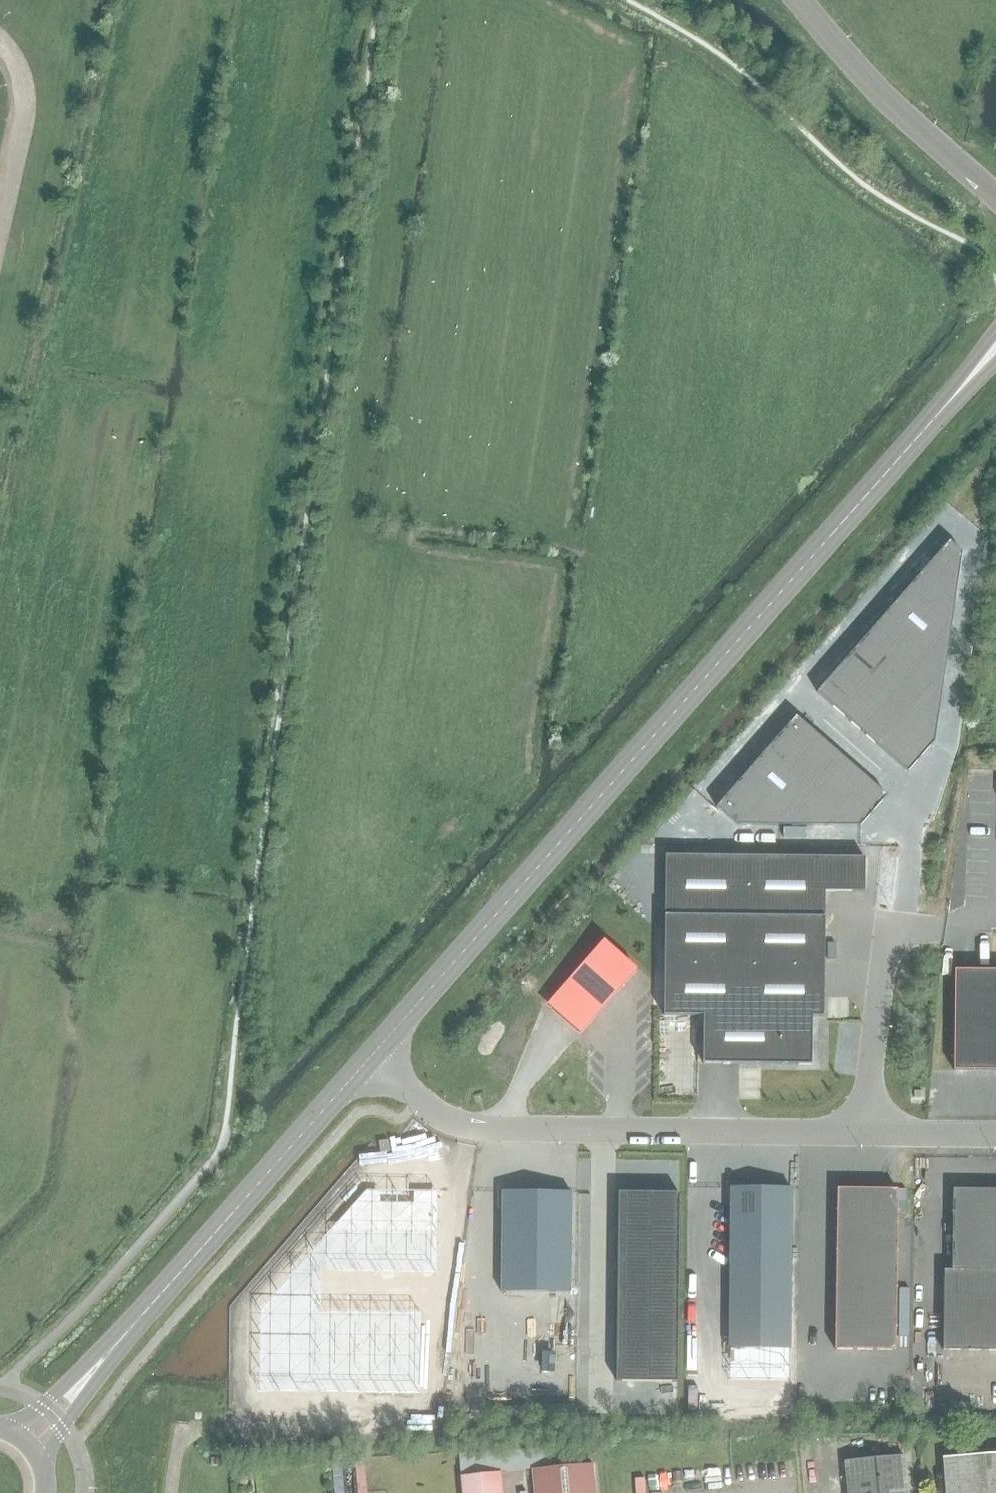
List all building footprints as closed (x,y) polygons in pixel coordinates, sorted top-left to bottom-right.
[(953,541),(821,692),(912,772),(939,741),(929,733),(942,718),(922,700),(949,670),(929,653),(956,623),(944,613),(960,596),(966,552),(953,541)] [(799,716),(719,807),(739,825),(837,827),(849,814),(864,827),(891,796),(799,716)] [(664,915),(663,1015),(703,1015),(702,1064),(811,1065),(812,1016),(823,1017),(824,917),(824,891),(864,891),(864,857),(664,855),(664,915)] [(579,1034),(634,972),(601,942),(586,958),(589,961),(550,1005),(579,1030),(577,1032),(579,1034)] [(995,1070),(995,970),(954,970),(953,1070),(995,1070)] [(728,1348),(728,1380),(789,1380),(789,1348),(790,1187),(730,1187),(728,1348)] [(836,1188),(834,1349),(895,1350),(897,1213),(905,1213),(905,1189),(836,1188)] [(249,1390),(411,1392),(412,1311),(312,1310),(312,1270),(427,1272),(428,1190),(356,1189),(250,1309),(249,1390)] [(942,1350),(995,1350),(995,1189),(952,1189),(951,1270),(943,1269),(942,1350)] [(502,1191),(500,1291),(569,1292),(571,1191),(502,1191)] [(617,1192),(615,1381),(677,1381),(679,1192),(617,1192)] [(944,1492),(995,1492),(995,1453),(942,1457),(944,1492)] [(847,1492),(906,1492),(902,1455),(844,1460),(847,1492)] [(532,1469),(534,1492),(594,1492),(592,1463),(532,1469)] [(456,1492),(499,1492),(498,1470),(455,1473),(456,1492)]
